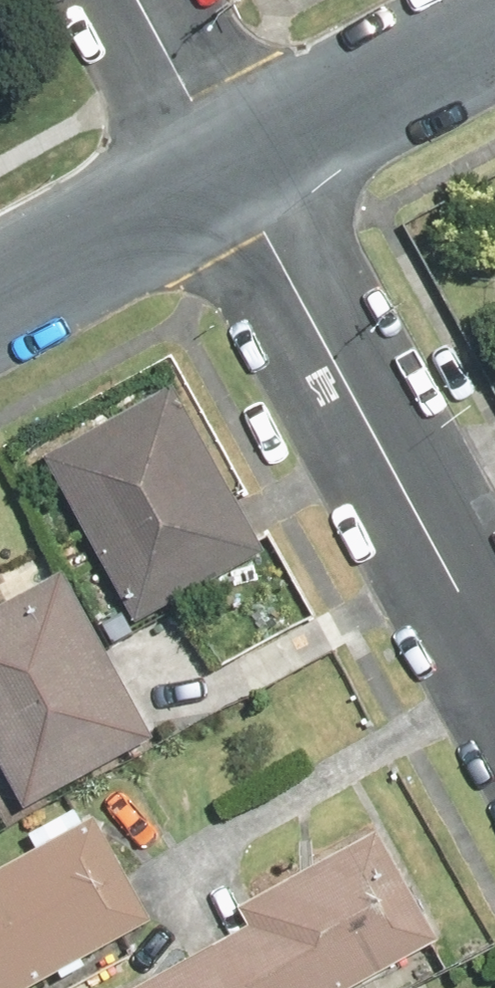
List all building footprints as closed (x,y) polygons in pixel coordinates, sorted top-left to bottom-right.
[(176,388),(44,461),(131,619),(263,545),(176,388)] [(0,608),(0,772),(19,808),(152,735),(64,573),(0,608)] [(0,865),(0,987),(22,987),(147,919),(90,816),(84,819),(76,805),(26,833),(34,846),(0,865)] [(441,940),(380,824),(236,900),(249,924),(128,987),(349,987),(441,940)]
